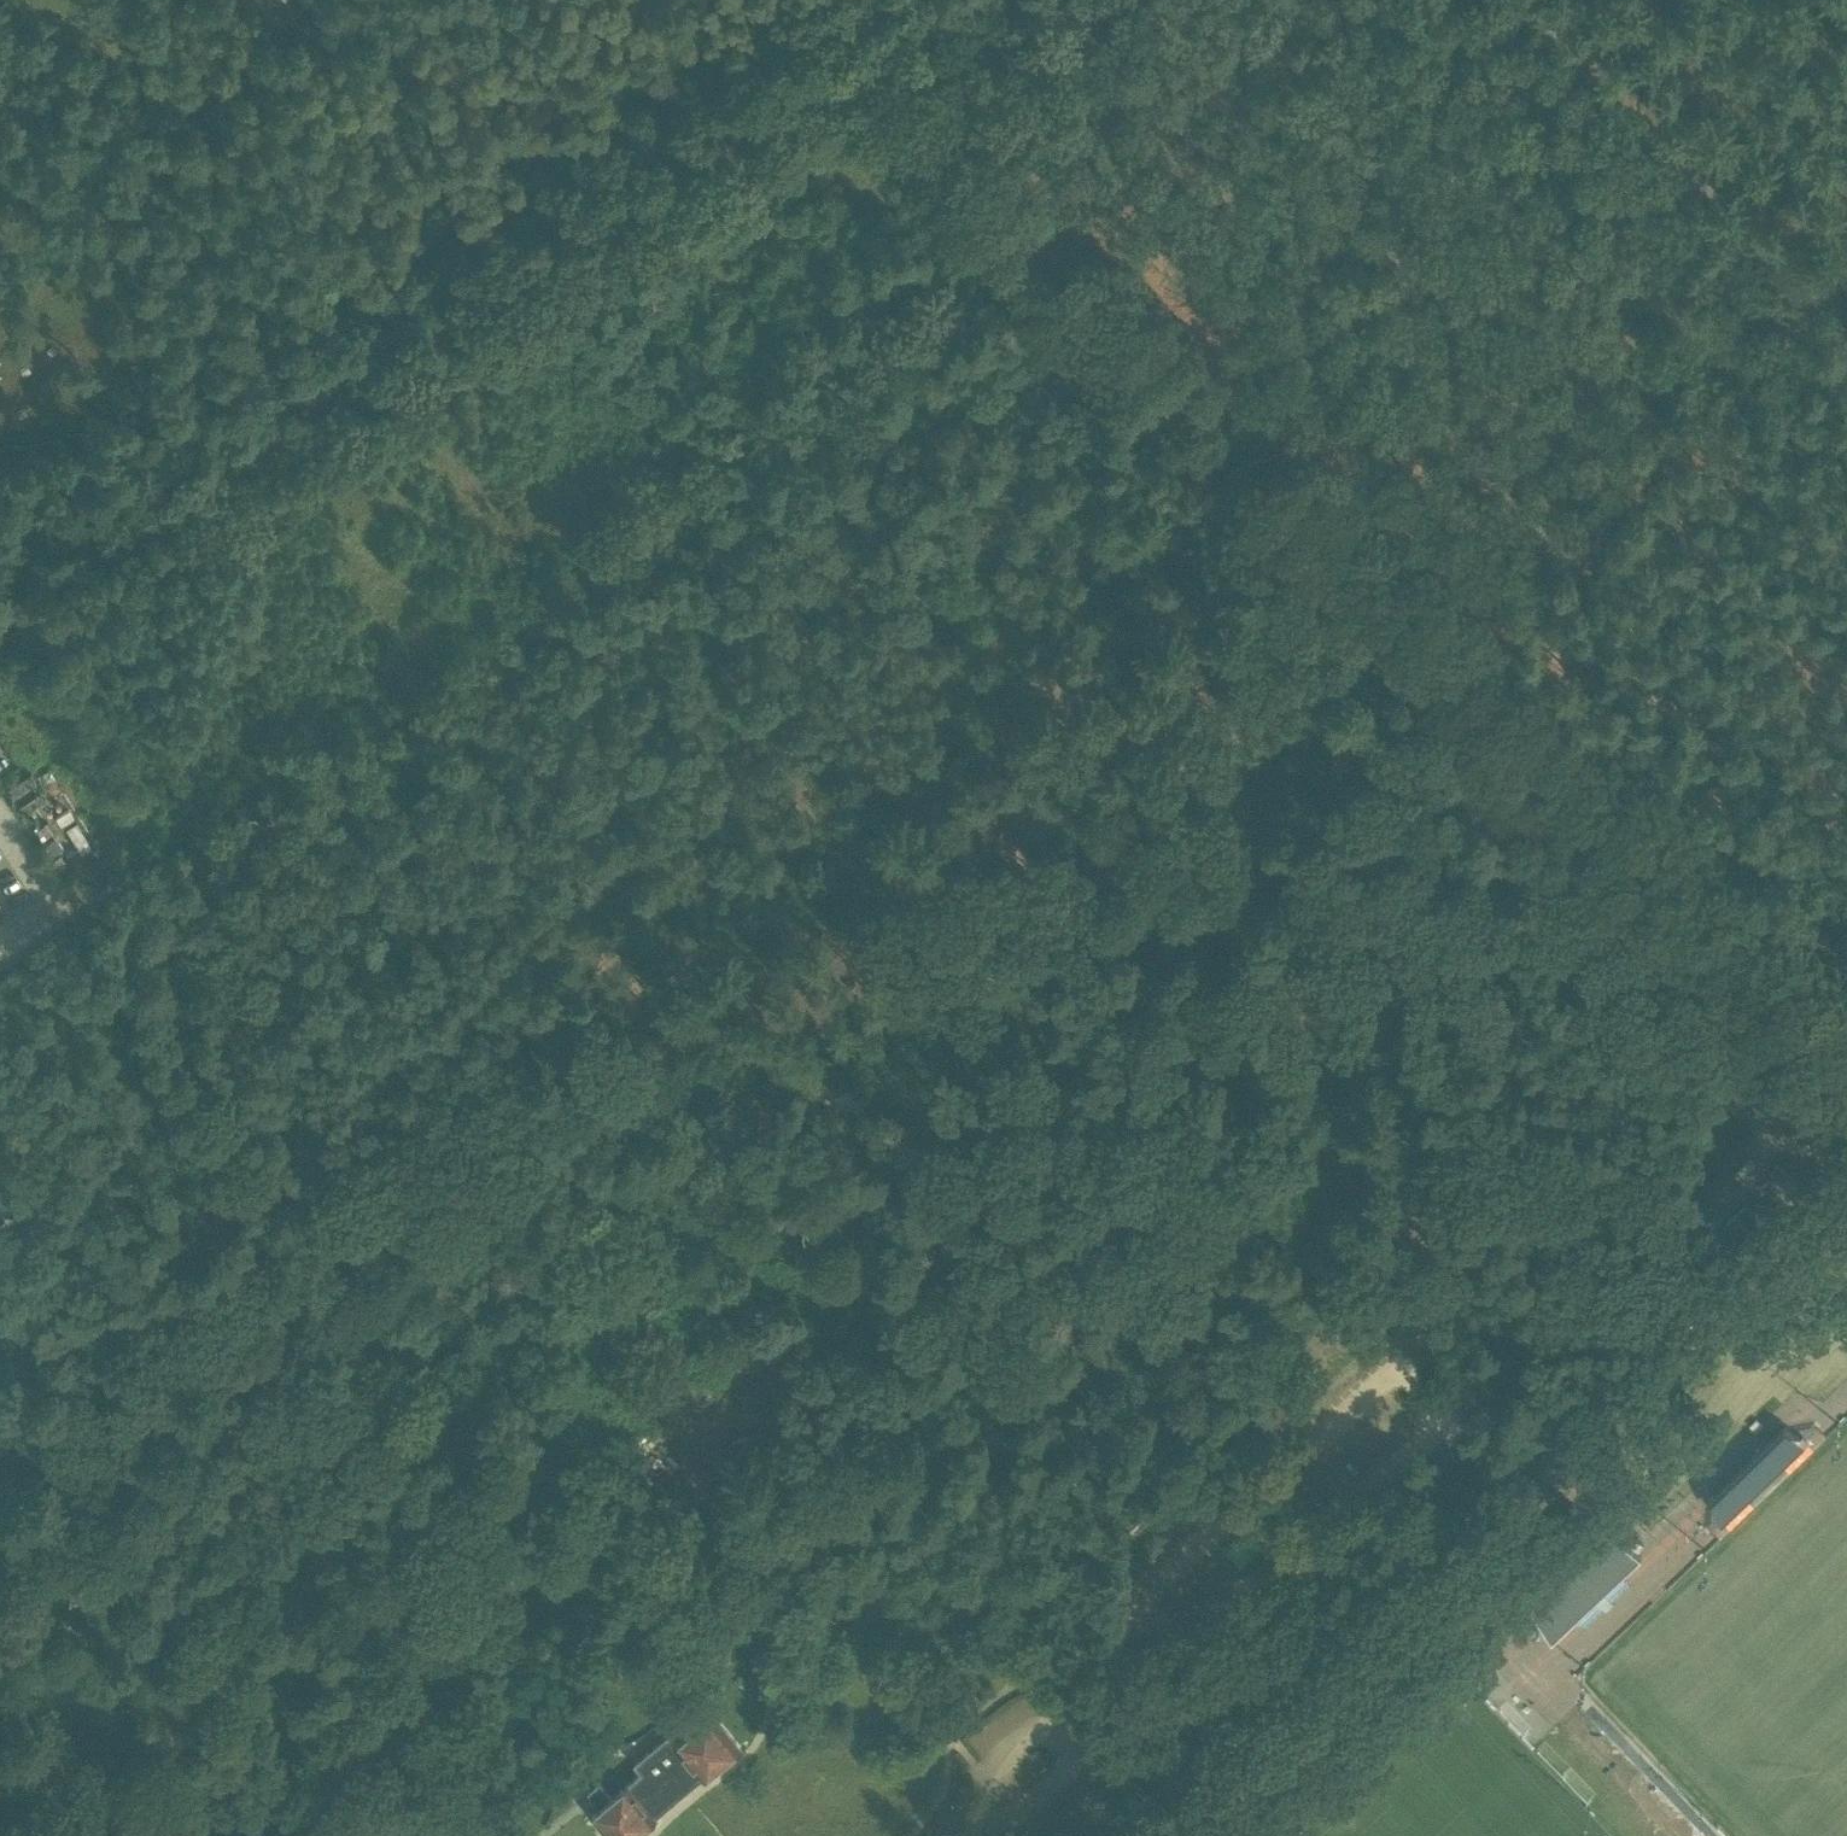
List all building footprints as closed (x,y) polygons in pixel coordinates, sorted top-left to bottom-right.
[(61,826),(74,817),(69,809),(56,818),(61,826)] [(67,828),(79,846),(88,839),(77,822),(67,828)] [(63,847),(56,837),(46,844),(53,854),(63,847)] [(1595,1527),(1572,1503),(1506,1566),(1528,1590),(1524,1594),(1549,1634),(1641,1553),(1601,1522),(1595,1527)] [(724,1725),(713,1712),(677,1742),(670,1733),(636,1762),(643,1771),(611,1797),(600,1784),(589,1793),(600,1807),(592,1813),(611,1835),(632,1835),(657,1815),(656,1815),(704,1775),(741,1745),(724,1725)]
